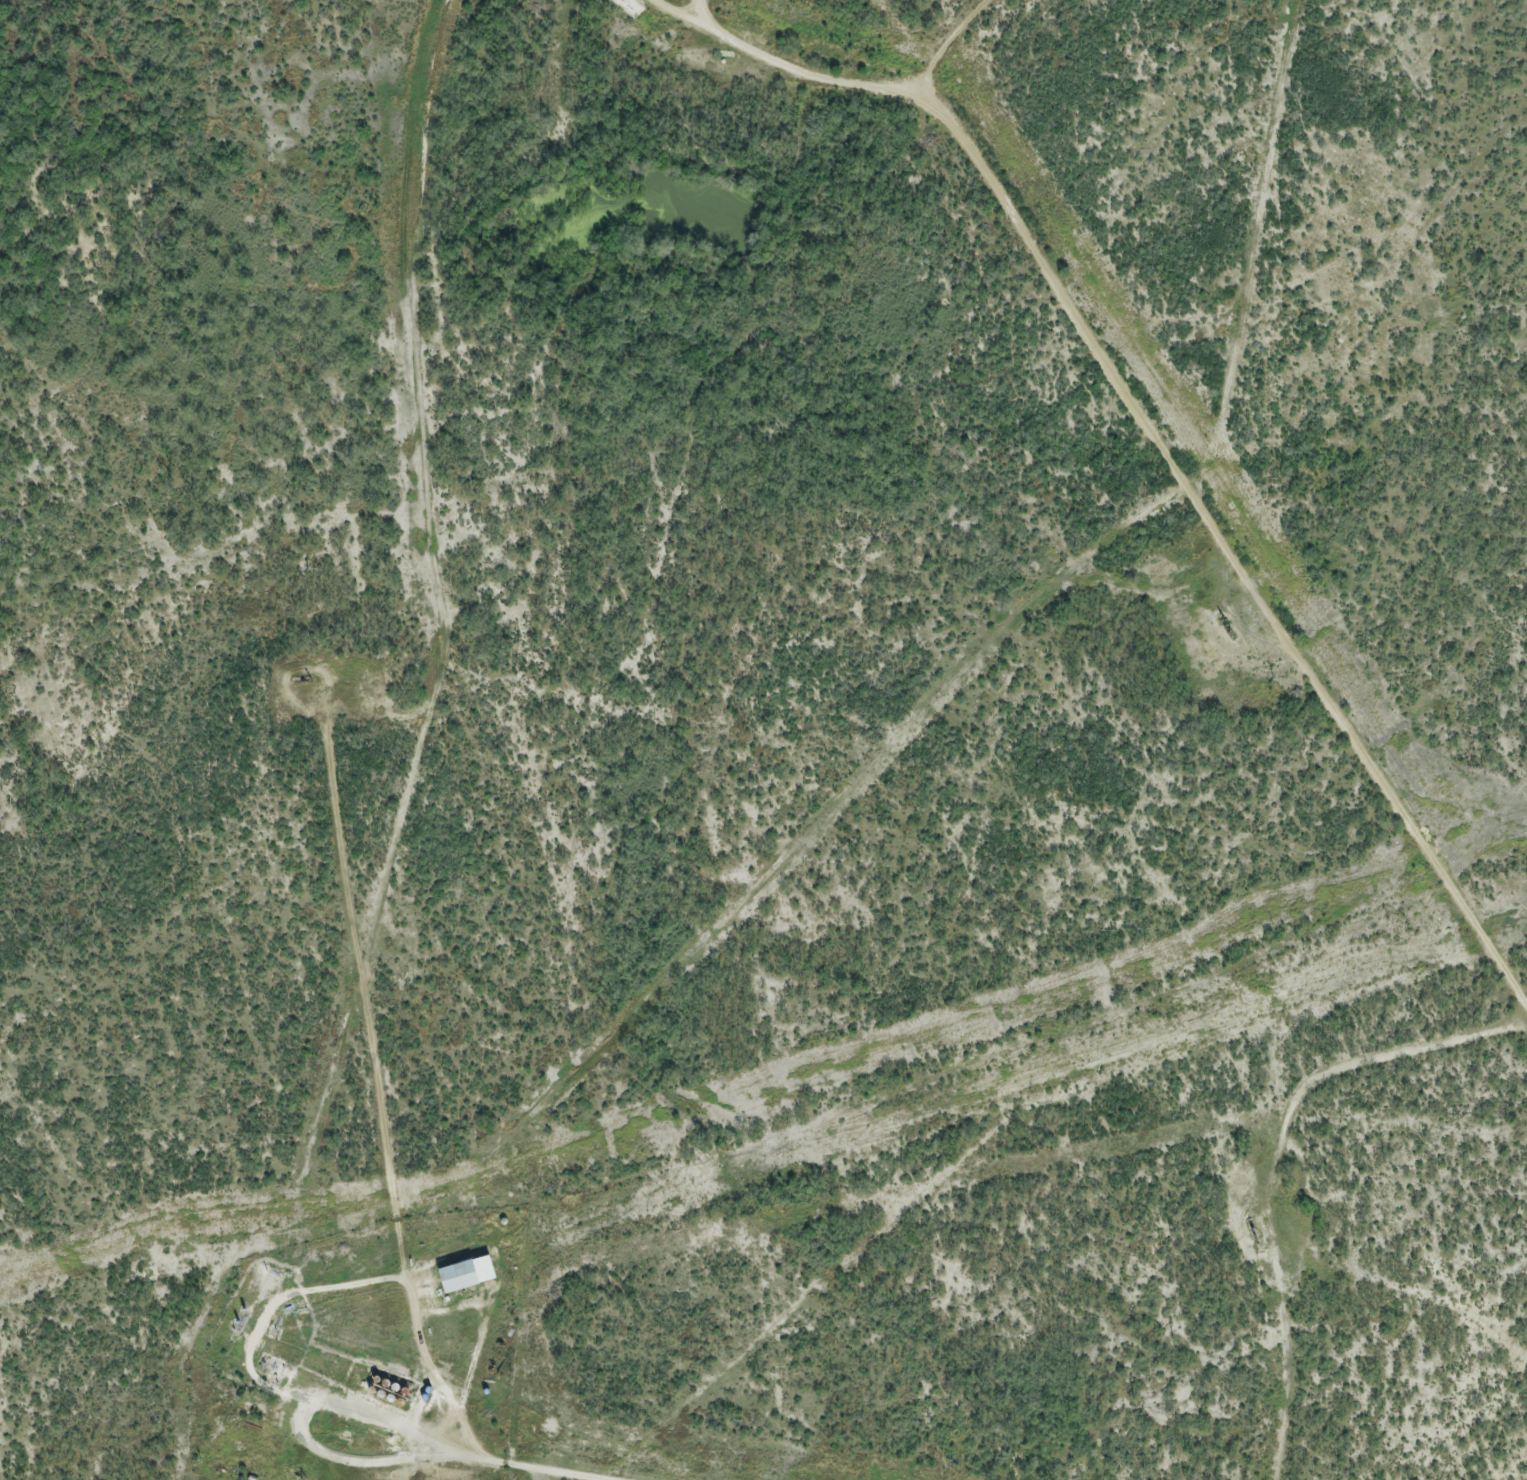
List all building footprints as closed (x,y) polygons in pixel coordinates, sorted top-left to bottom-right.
[(496,1280),(446,1294),(440,1269),(490,1255),(496,1280)]
